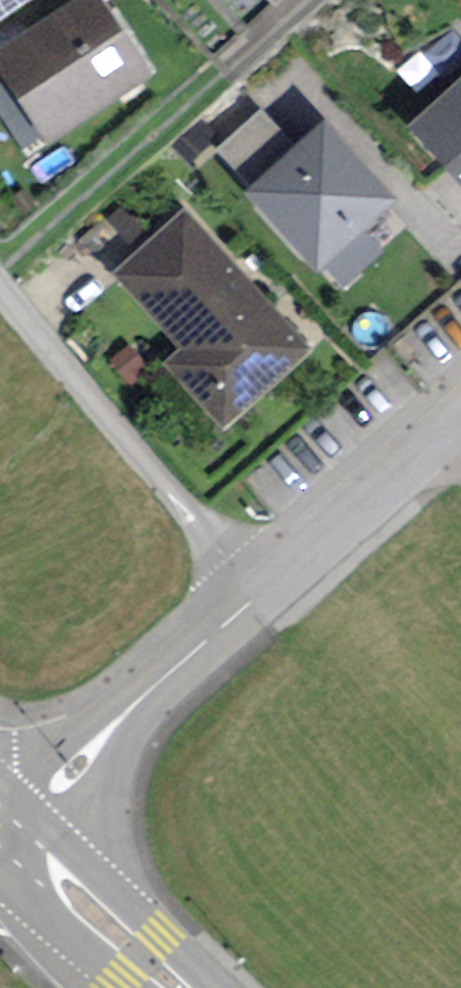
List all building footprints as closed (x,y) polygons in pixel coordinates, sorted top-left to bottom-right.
[(43,139),(145,72),(98,0),(0,64),(0,73),(43,139)] [(407,126),(460,183),(460,75),(407,126)] [(397,196),(326,113),(292,142),(265,111),(221,149),(319,263),(397,196)] [(185,222),(121,279),(190,358),(174,372),(225,429),(306,357),(185,222)]
